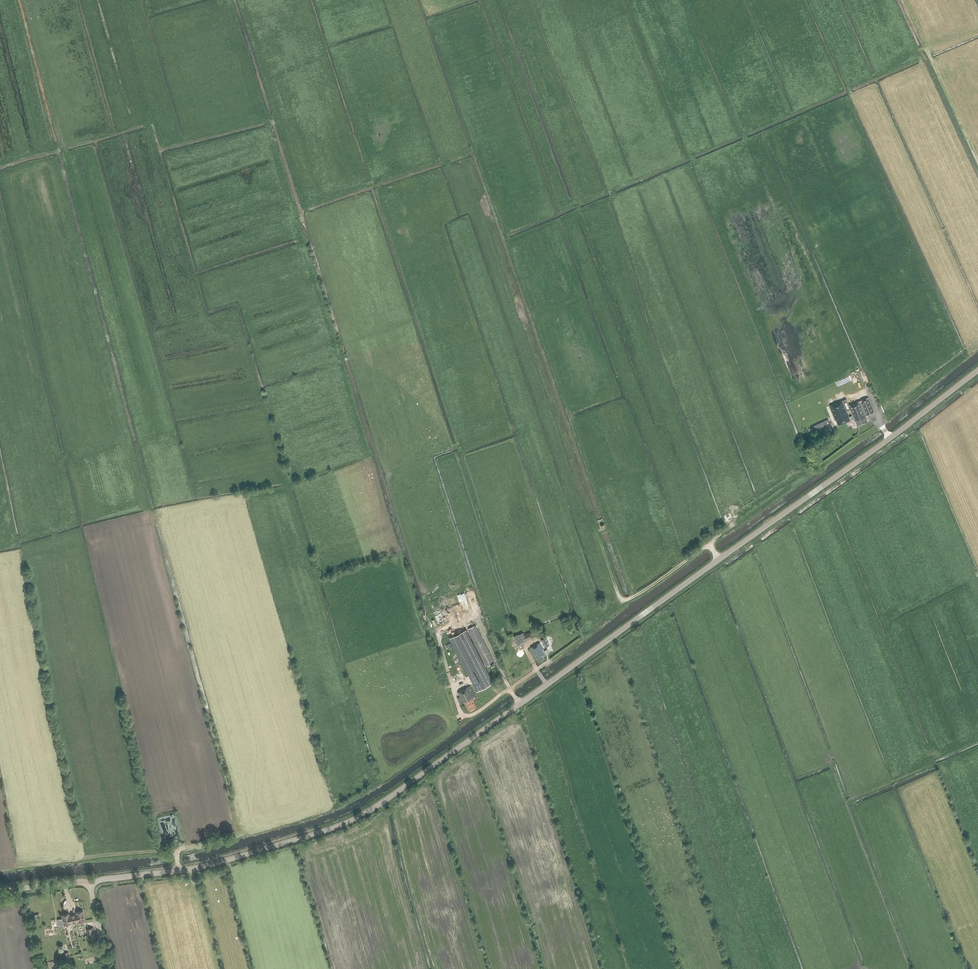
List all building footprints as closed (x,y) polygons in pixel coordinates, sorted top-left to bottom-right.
[(865,416),(875,412),(868,398),(860,401),(856,403),(852,404),(849,405),(847,399),(842,401),(830,406),(839,425),(854,419),(857,426),(868,421),(865,416)] [(824,426),(815,430),(819,437),(833,431),(830,423),(828,419),(822,422),(824,426)] [(461,603),(455,605),(458,616),(464,614),(464,613),(466,613),(465,608),(463,609),(461,603)] [(485,663),(487,667),(495,663),(476,625),(468,629),(485,663)] [(467,629),(449,638),(451,640),(477,691),(492,684),(494,683),(467,629)] [(524,635),(526,641),(533,638),(531,632),(524,635)] [(518,635),(513,636),(517,646),(521,644),(518,635)] [(541,640),(545,647),(550,645),(547,640),(549,638),(548,636),(541,640)] [(545,653),(551,650),(550,648),(544,651),(540,643),(530,648),(536,658),(536,657),(538,661),(543,659),(542,656),(546,655),(545,653)] [(477,700),(470,686),(467,687),(467,688),(457,693),(460,697),(457,699),(460,705),(464,703),(465,706),(466,705),(469,711),(476,707),(474,702),(477,700)] [(73,916),(74,923),(77,922),(78,922),(85,921),(83,911),(75,912),(76,915),(73,916)] [(74,923),(73,916),(70,916),(69,914),(62,915),(62,919),(59,920),(60,926),(64,925),(71,924),(71,923),(74,923)] [(96,939),(95,935),(94,927),(86,929),(88,940),(96,939)]
